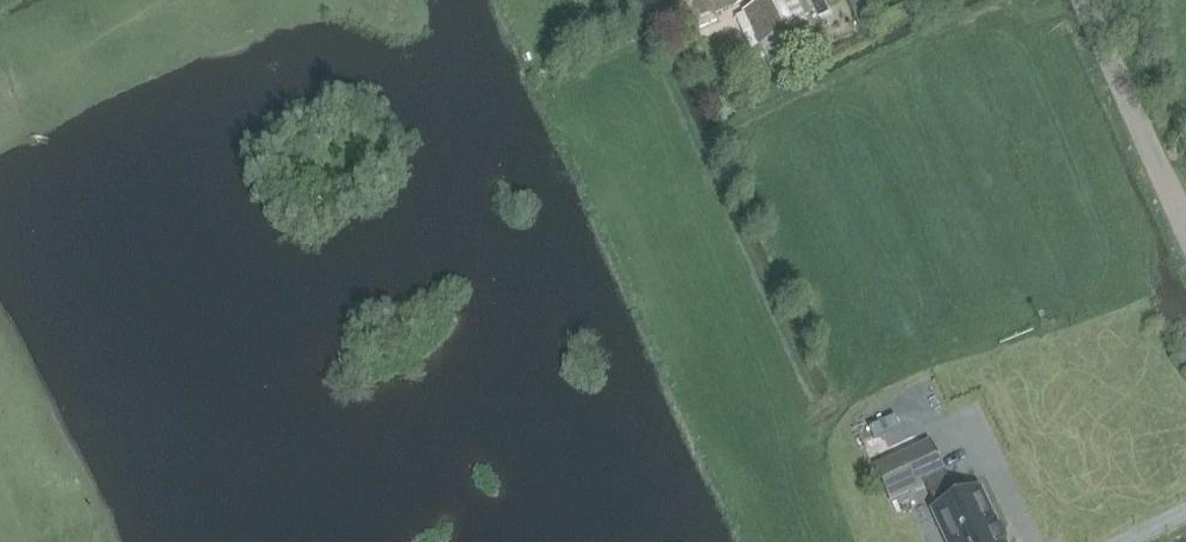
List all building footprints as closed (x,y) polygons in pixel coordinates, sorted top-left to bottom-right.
[(684,15),(691,12),(699,28),(715,20),(714,13),(742,0),(677,0),(684,15)] [(743,12),(773,76),(800,63),(802,68),(823,58),(796,0),(769,0),(743,12)] [(928,447),(876,471),(892,505),(922,491),(932,513),(929,515),(941,541),(1000,541),(995,530),(992,532),(975,494),(952,504),(940,478),(942,477),(928,447)]
